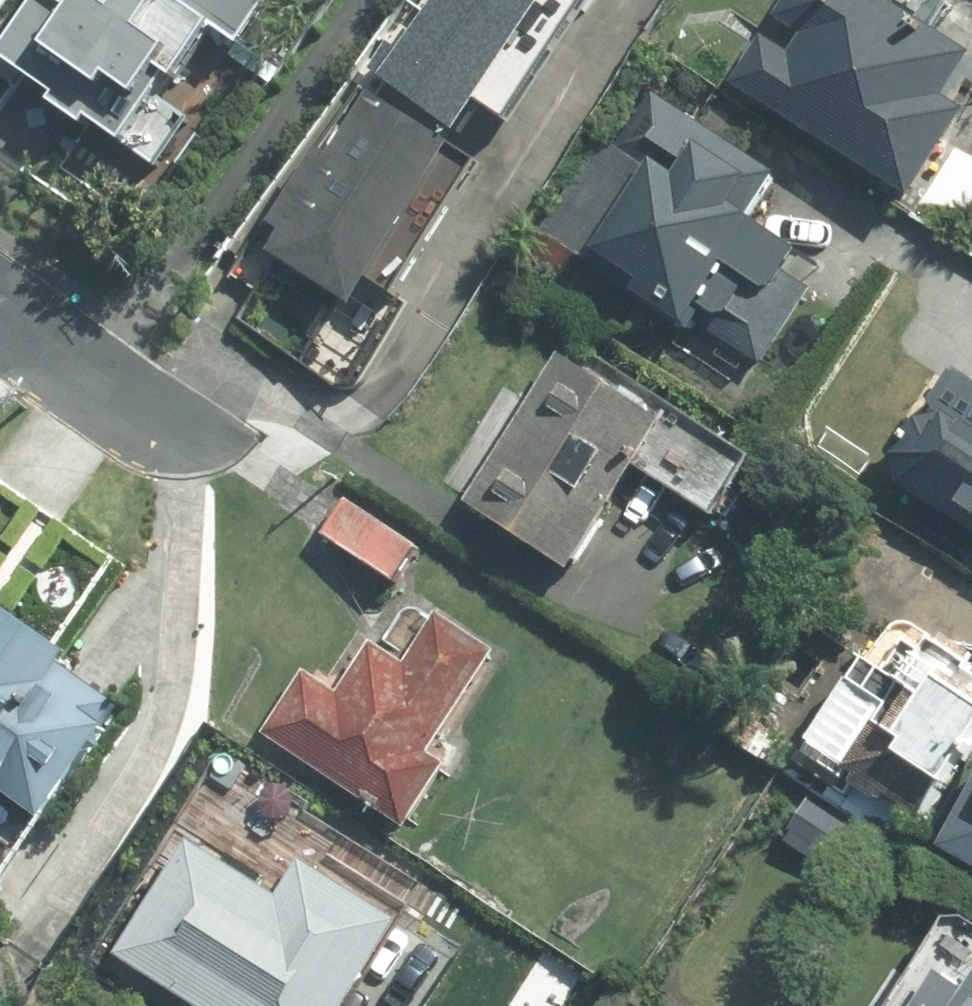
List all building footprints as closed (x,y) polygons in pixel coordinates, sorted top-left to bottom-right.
[(170,0),(19,0),(0,27),(0,100),(144,203),(248,58),(170,0)] [(248,58),(290,0),(170,0),(248,58)] [(372,74),(451,139),(568,0),(435,0),(372,74)] [(890,0),(789,0),(730,83),(906,207),(971,114),(971,58),(890,0)] [(443,154),(351,98),(253,257),(345,313),(443,154)] [(604,147),(532,243),(662,340),(712,274),(769,316),(829,237),(685,130),(648,180),(604,147)] [(658,431),(554,358),(452,500),(556,574),(658,431)] [(947,374),(883,488),(971,538),(971,388),(947,374)] [(329,518),(317,536),(391,586),(414,552),(340,502),(329,518)] [(0,611),(0,816),(43,845),(139,708),(0,611)] [(901,620),(799,777),(910,849),(971,753),(971,665),(901,620)] [(407,673),(366,643),(327,698),(308,685),(269,740),(399,832),(511,675),(441,625),(407,673)] [(932,854),(971,878),(971,788),(932,854)] [(182,847),(112,955),(191,1005),(345,1005),(375,959),(379,953),(382,948),(395,927),(298,865),(272,905),(182,847)] [(966,938),(920,1005),(971,1005),(971,942),(966,938)]
